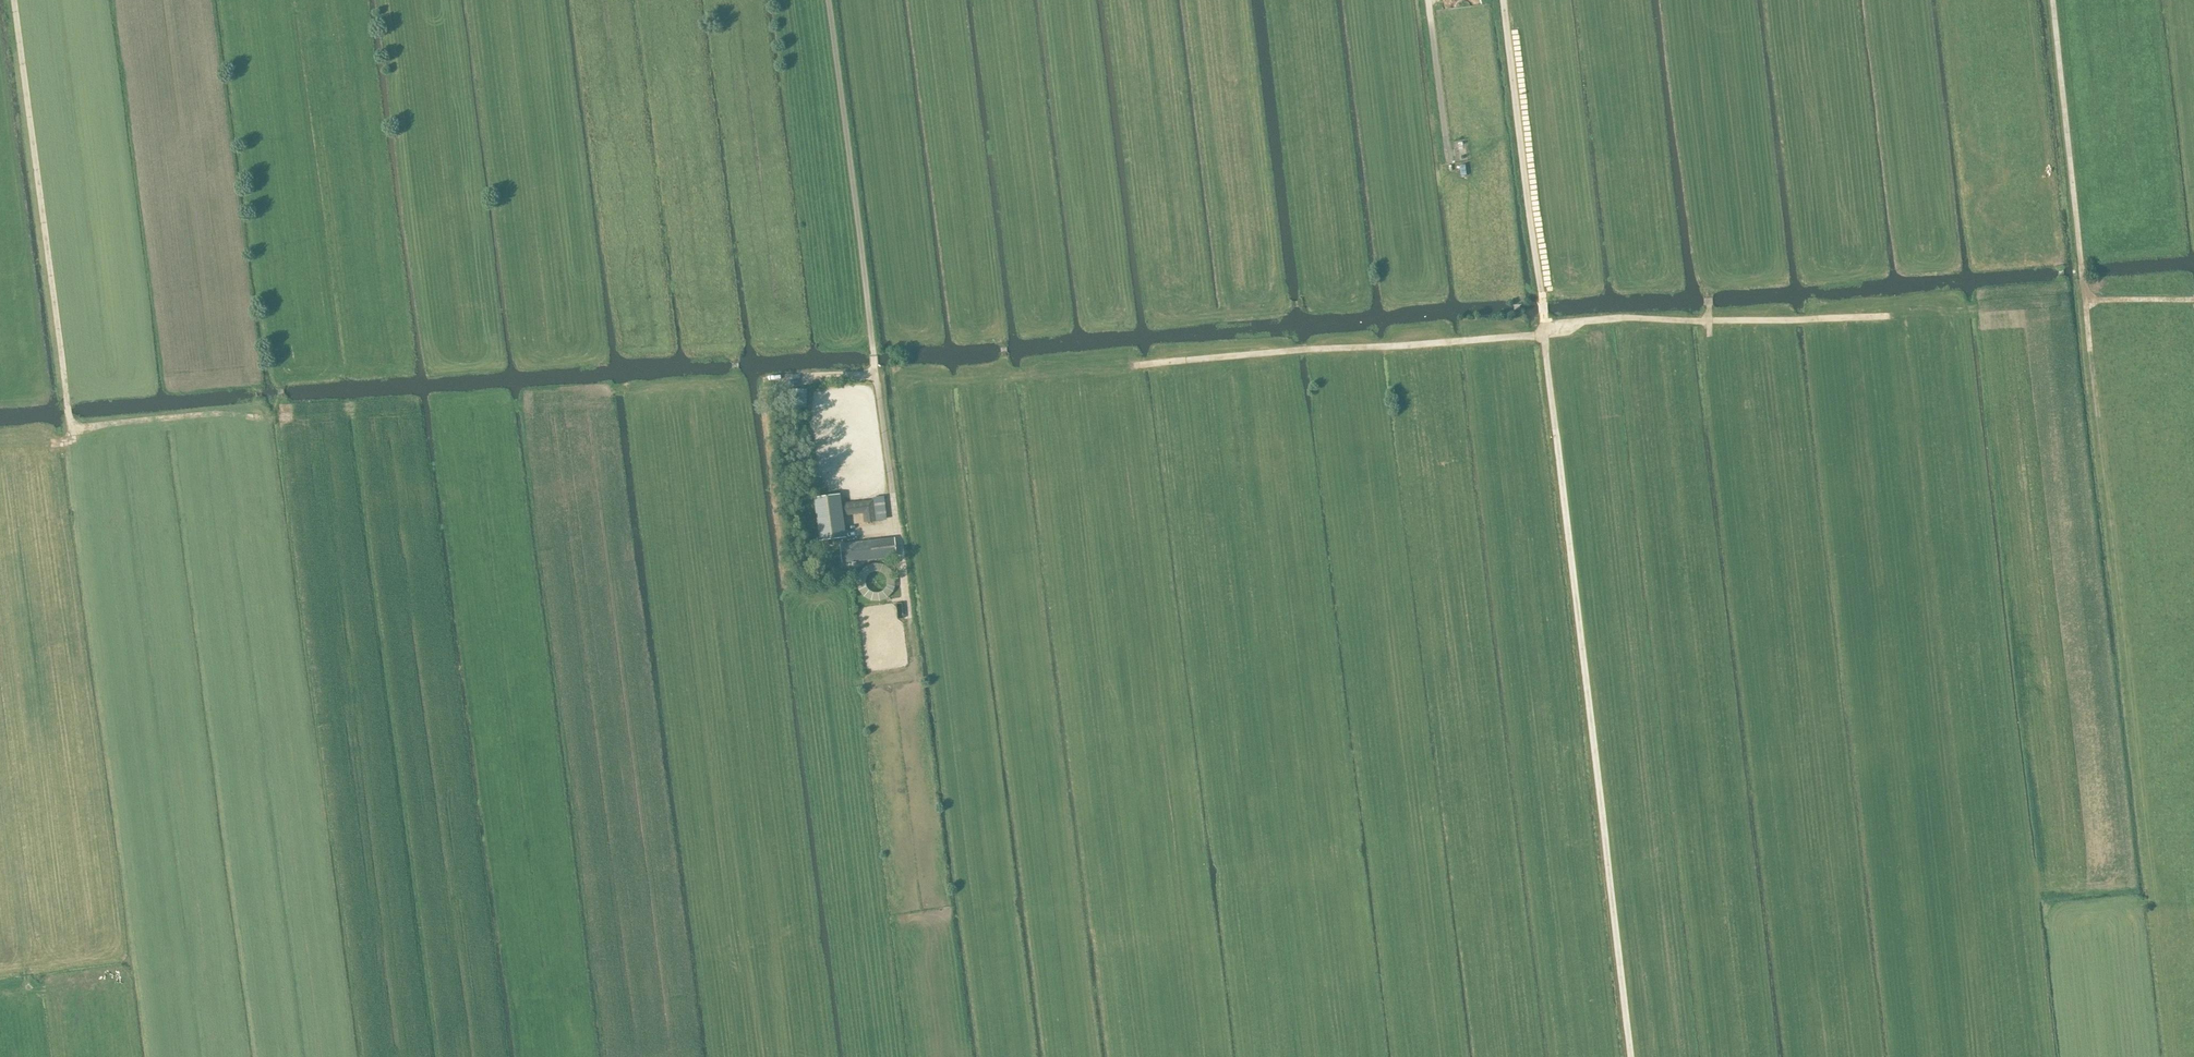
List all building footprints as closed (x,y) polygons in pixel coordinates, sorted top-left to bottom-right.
[(874,498),(841,501),(842,514),(863,512),(864,520),(876,518),(874,498)] [(841,503),(827,504),(831,539),(850,536),(849,527),(844,527),(842,514),(841,503)] [(894,537),(850,541),(852,557),(896,552),(894,537)]
